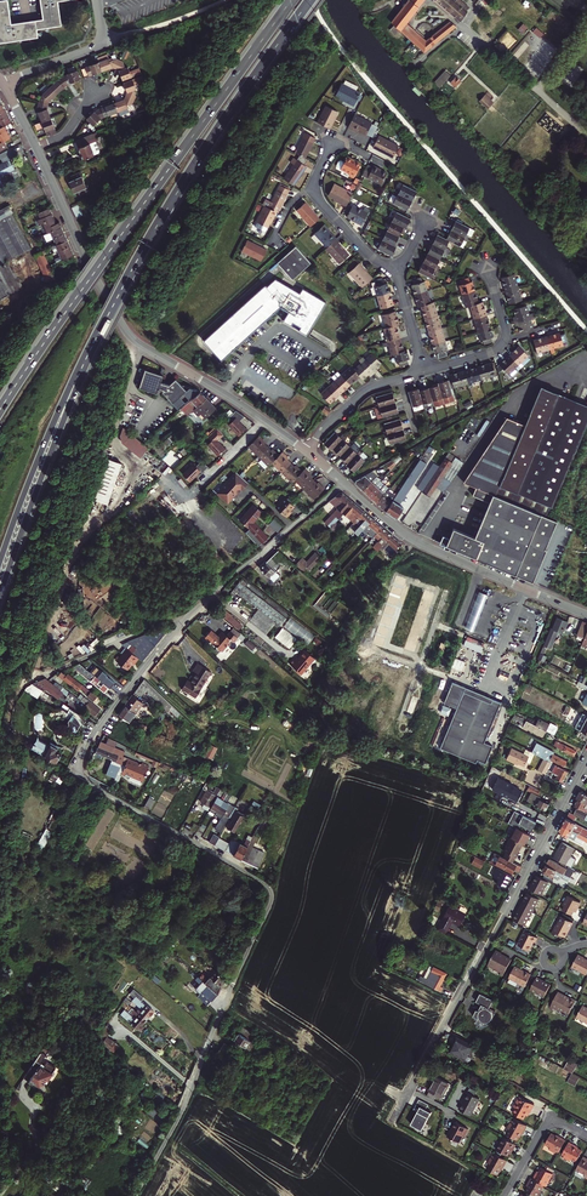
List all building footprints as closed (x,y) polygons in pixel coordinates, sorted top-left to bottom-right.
[(36,37),(35,29),(60,25),(56,1),(63,0),(39,0),(42,19),(10,24),(7,0),(2,0),(0,0),(0,42),(36,37)] [(392,23),(425,52),(456,27),(450,21),(426,42),(406,24),(412,17),(413,18),(414,19),(421,10),(420,9),(419,8),(425,0),(410,0),(403,9),(392,23)] [(410,0),(403,0),(399,5),(403,9),(410,0)] [(461,21),(468,11),(466,10),(469,7),(461,0),(435,0),(461,21)] [(314,14),(311,16),(322,36),(326,34),(314,14)] [(518,29),(522,33),(527,27),(522,23),(518,29)] [(536,27),(532,31),(539,38),(543,33),(536,27)] [(98,58),(103,71),(112,68),(116,70),(120,60),(117,59),(110,61),(108,54),(98,58)] [(89,76),(93,75),(103,71),(98,58),(90,61),(92,65),(86,67),(89,76)] [(125,62),(120,60),(116,70),(120,71),(123,81),(143,74),(141,68),(131,72),(129,68),(127,69),(125,62)] [(68,73),(63,77),(68,85),(71,83),(81,79),(78,70),(76,70),(75,66),(68,68),(70,73),(68,73)] [(439,87),(450,75),(445,70),(434,82),(439,87)] [(461,80),(455,75),(449,82),(455,87),(461,80)] [(146,82),(144,76),(124,83),(128,94),(127,97),(136,101),(138,97),(136,91),(138,91),(136,86),(146,82)] [(58,80),(51,87),(57,94),(65,86),(68,85),(63,77),(58,80)] [(40,98),(39,102),(49,105),(50,101),(57,94),(51,87),(47,83),(41,89),(44,93),(43,94),(44,95),(40,98)] [(343,83),(338,94),(348,100),(347,101),(355,106),(362,93),(343,83)] [(493,101),(485,94),(479,101),(492,113),(496,108),(491,104),(493,101)] [(136,101),(127,97),(125,101),(116,105),(119,114),(128,111),(127,108),(134,105),(136,101)] [(497,97),(492,103),(497,107),(502,101),(497,97)] [(42,121),(51,118),(48,108),(49,105),(39,102),(38,107),(40,111),(38,111),(42,121)] [(102,110),(106,119),(119,114),(116,105),(102,110)] [(327,106),(319,122),(329,127),(332,129),(336,121),(334,120),(339,112),(327,106)] [(6,110),(0,113),(0,120),(9,116),(6,110)] [(106,119),(102,110),(99,111),(96,114),(95,113),(87,120),(94,128),(102,120),(106,119)] [(373,123),(356,114),(350,127),(358,131),(360,129),(362,130),(362,131),(368,134),(373,123)] [(0,120),(0,125),(1,127),(5,125),(12,122),(9,116),(0,120)] [(45,129),(47,135),(56,132),(51,118),(42,121),(33,125),(36,132),(45,129)] [(4,141),(11,137),(5,125),(1,127),(0,128),(0,143),(4,141)] [(304,138),(296,153),(300,155),(306,158),(311,150),(312,147),(312,148),(317,139),(303,131),(301,136),(304,138)] [(85,162),(96,157),(91,145),(100,141),(97,134),(77,143),(82,154),(79,156),(80,158),(83,157),(85,162)] [(399,146),(379,136),(373,147),(393,158),(399,146)] [(12,148),(0,155),(0,159),(3,164),(0,165),(0,187),(6,184),(2,176),(10,172),(14,180),(19,177),(15,169),(13,170),(9,161),(17,157),(12,148)] [(286,178),(297,184),(304,170),(305,168),(304,168),(307,163),(306,163),(299,159),(294,156),(292,161),(295,163),(286,178)] [(354,160),(348,157),(345,163),(342,162),(340,162),(338,166),(339,168),(350,174),(349,176),(354,178),(362,164),(357,161),(356,163),(353,161),(354,160)] [(368,165),(363,175),(382,184),(387,173),(374,166),(373,168),(368,165)] [(80,172),(71,176),(73,180),(69,182),(74,194),(77,192),(79,197),(89,192),(87,187),(86,188),(81,177),(83,177),(80,172)] [(347,206),(354,194),(335,184),(329,195),(339,201),(338,202),(347,206)] [(398,190),(396,193),(413,201),(418,192),(404,185),(401,191),(398,190)] [(280,186),(269,208),(278,212),(279,213),(290,190),(280,186)] [(408,211),(413,201),(396,193),(395,195),(393,194),(390,200),(391,201),(394,203),(394,204),(408,211)] [(311,227),(320,219),(311,209),(312,209),(307,203),(298,211),(304,218),(304,219),(311,227)] [(70,208),(73,215),(81,211),(81,209),(79,204),(70,208)] [(364,210),(353,204),(347,216),(357,222),(356,223),(361,225),(369,210),(365,208),(364,210)] [(9,205),(7,206),(0,210),(0,301),(24,288),(10,262),(31,249),(12,213),(13,213),(9,205)] [(269,208),(266,206),(258,222),(269,228),(273,220),(274,220),(278,212),(269,208)] [(37,224),(40,222),(43,228),(46,227),(48,232),(43,235),(47,242),(53,239),(58,251),(67,238),(65,235),(62,227),(61,226),(58,221),(55,222),(54,220),(50,211),(48,207),(36,212),(38,218),(35,219),(37,224)] [(73,215),(75,220),(84,217),(81,211),(73,215)] [(389,216),(388,219),(406,229),(411,219),(395,211),(392,218),(389,216)] [(389,224),(386,229),(400,237),(402,232),(404,233),(406,229),(388,219),(386,222),(389,224)] [(457,221),(452,231),(468,239),(470,236),(467,235),(467,234),(471,236),(475,230),(471,228),(470,228),(463,225),(458,222),(457,221)] [(314,234),(327,248),(336,240),(337,239),(325,225),(314,234)] [(400,237),(386,229),(383,236),(380,234),(378,237),(397,247),(399,242),(397,241),(400,237)] [(450,242),(461,247),(464,240),(467,242),(468,239),(452,231),(447,240),(450,242)] [(447,248),(450,242),(447,240),(438,235),(436,240),(434,239),(431,244),(448,252),(449,249),(447,248)] [(397,247),(378,237),(377,240),(380,242),(376,248),(392,256),(397,247)] [(67,238),(58,251),(60,256),(55,259),(57,262),(74,254),(71,247),(67,238)] [(267,250),(248,240),(242,251),(262,261),(267,250)] [(327,248),(326,248),(340,264),(349,255),(336,240),(327,248)] [(429,254),(440,260),(444,253),(446,255),(448,252),(431,244),(429,248),(431,249),(429,254)] [(296,247),(277,263),(292,280),(311,263),(296,247)] [(36,254),(40,273),(49,271),(45,252),(36,254)] [(422,262),(438,271),(440,268),(437,266),(440,260),(429,254),(426,259),(424,258),(422,262)] [(437,273),(438,271),(422,262),(420,266),(422,267),(419,273),(431,279),(434,272),(437,273)] [(349,273),(362,288),(372,279),(362,267),(363,267),(360,263),(349,273)] [(502,278),(505,292),(518,288),(515,275),(502,278)] [(415,294),(428,290),(426,281),(424,282),(423,278),(414,280),(415,284),(412,285),(415,294)] [(473,282),(470,282),(469,278),(460,281),(461,285),(459,285),(462,295),(475,291),(473,282)] [(298,294),(274,279),(265,288),(264,287),(203,341),(221,360),(230,352),(233,350),(280,308),(282,309),(282,310),(281,310),(285,313),(284,312),(285,311),(288,313),(282,322),(306,335),(325,302),(301,289),(298,294)] [(376,295),(376,296),(390,293),(387,284),(385,284),(384,280),(375,282),(376,287),(373,288),(370,289),(372,296),(376,295)] [(518,288),(505,292),(509,305),(522,301),(518,288)] [(422,306),(432,303),(428,290),(415,294),(419,307),(422,306)] [(479,304),(475,291),(462,295),(466,308),(470,306),(479,304)] [(390,293),(376,296),(380,309),(393,306),(390,293)] [(425,319),(439,315),(435,302),(432,303),(422,306),(425,319)] [(479,304),(470,306),(474,319),(487,315),(483,302),(479,304)] [(515,324),(534,318),(533,315),(530,316),(528,307),(514,310),(516,318),(514,319),(515,324)] [(382,315),(386,329),(396,325),(399,325),(395,312),(382,315)] [(429,332),(443,328),(439,315),(425,319),(429,332)] [(491,328),(487,315),(474,319),(478,332),(491,328)] [(521,334),(534,330),(532,322),(535,321),(534,318),(515,324),(516,328),(519,327),(521,334)] [(396,325),(386,329),(382,330),(386,342),(400,339),(396,325)] [(433,345),(446,341),(443,328),(429,332),(433,345)] [(493,337),(491,328),(478,332),(480,341),(482,341),(483,344),(491,338),(493,337)] [(547,338),(551,351),(564,347),(563,344),(568,343),(565,335),(561,336),(560,334),(547,338)] [(547,338),(534,341),(538,354),(551,351),(547,338)] [(403,351),(400,339),(386,342),(382,344),(383,348),(387,346),(390,355),(393,354),(403,351)] [(446,341),(433,345),(436,354),(438,354),(439,358),(448,355),(447,351),(449,350),(446,341)] [(529,357),(520,347),(510,356),(519,366),(522,370),(532,361),(528,358),(529,357)] [(403,351),(393,354),(396,363),(398,363),(399,367),(408,365),(407,360),(409,360),(406,351),(403,351)] [(375,368),(381,363),(377,359),(372,353),(365,359),(363,357),(361,359),(374,374),(378,370),(375,368)] [(519,366),(510,356),(500,366),(509,376),(519,366)] [(363,380),(368,374),(371,377),(374,374),(361,359),(359,361),(361,363),(354,369),(360,376),(363,380)] [(478,368),(481,381),(495,377),(491,364),(478,368)] [(350,385),(360,376),(354,369),(350,366),(341,375),(350,385)] [(468,385),(481,381),(478,368),(465,372),(468,385)] [(340,394),(350,385),(341,375),(337,371),(331,377),(335,380),(330,384),(340,394)] [(181,408),(200,391),(182,387),(175,380),(169,386),(161,383),(163,377),(145,372),(139,390),(157,396),(159,391),(163,393),(162,394),(173,405),(176,402),(181,408)] [(456,389),(468,385),(465,372),(452,376),(456,389)] [(454,401),(453,396),(449,381),(438,384),(443,401),(444,404),(454,401)] [(330,404),(340,394),(330,384),(320,394),(330,404)] [(444,404),(443,401),(438,384),(434,385),(434,387),(429,389),(432,402),(434,401),(436,406),(444,404)] [(507,418),(477,462),(464,482),(476,488),(473,495),(490,503),(475,538),(454,528),(449,538),(443,536),(440,543),(486,563),(534,583),(557,521),(545,517),(550,507),(553,508),(586,424),(586,406),(542,387),(525,426),(507,418)] [(418,390),(423,407),(427,406),(426,404),(432,402),(429,389),(424,390),(423,388),(418,390)] [(408,393),(413,411),(424,409),(423,407),(418,390),(408,393)] [(188,410),(191,413),(196,408),(207,398),(201,392),(181,410),(184,413),(188,410)] [(376,409),(395,403),(392,393),(376,398),(378,405),(375,406),(376,409)] [(207,398),(196,408),(205,418),(216,408),(207,398)] [(398,414),(395,403),(376,409),(377,412),(380,411),(382,418),(398,414)] [(325,406),(322,411),(328,415),(331,410),(325,406)] [(239,420),(244,416),(235,410),(228,417),(232,421),(228,424),(238,435),(246,428),(243,425),(241,424),(241,425),(239,423),(240,422),(239,420)] [(384,436),(403,430),(400,419),(383,424),(385,431),(383,432),(384,436)] [(218,440),(224,434),(217,427),(207,437),(211,441),(207,445),(218,455),(225,448),(221,444),(220,444),(219,444),(218,442),(219,442),(218,440)] [(406,440),(403,430),(384,436),(384,439),(385,440),(383,440),(384,444),(389,445),(406,440)] [(143,444),(126,431),(121,437),(143,453),(147,447),(143,444)] [(325,442),(333,450),(346,436),(343,434),(341,436),(336,431),(325,442)] [(259,436),(249,447),(259,457),(268,447),(264,444),(266,442),(259,436)] [(346,436),(333,450),(336,453),(337,451),(341,455),(351,445),(346,440),(348,438),(346,436)] [(145,444),(151,449),(155,446),(149,440),(145,444)] [(351,445),(341,455),(345,459),(344,461),(348,464),(361,450),(358,448),(360,447),(355,443),(352,446),(351,445)] [(163,452),(156,445),(155,446),(151,449),(159,455),(163,452)] [(268,447),(259,457),(268,466),(272,463),(279,456),(273,450),(271,451),(268,447)] [(361,450),(348,464),(355,471),(366,460),(366,459),(369,456),(364,451),(363,452),(361,450)] [(279,456),(272,463),(282,472),(292,463),(288,459),(289,458),(283,452),(279,456)] [(429,482),(423,491),(430,496),(436,487),(437,487),(446,473),(452,463),(446,458),(431,480),(431,479),(429,482)] [(426,464),(420,459),(397,495),(386,511),(397,519),(404,508),(400,505),(398,504),(402,497),(404,498),(426,464)] [(105,460),(90,499),(107,506),(122,467),(105,460)] [(182,474),(190,481),(195,476),(194,475),(195,474),(196,474),(197,474),(200,471),(201,472),(208,466),(201,460),(196,466),(193,463),(182,474)] [(292,463),(282,472),(292,482),(295,479),(303,472),(296,465),(295,467),(292,463)] [(303,472),(295,479),(305,489),(314,480),(310,477),(312,475),(305,469),(303,472)] [(356,484),(363,490),(372,482),(373,481),(377,476),(372,471),(356,480),(356,484)] [(249,483),(237,472),(218,493),(227,502),(240,489),(242,491),(249,483)] [(446,473),(437,487),(441,489),(439,492),(443,494),(455,476),(451,473),(449,475),(446,473)] [(372,482),(363,490),(367,494),(376,485),(382,480),(377,476),(373,481),(372,482)] [(415,486),(423,491),(429,482),(431,479),(426,476),(420,485),(417,483),(415,486)] [(314,480),(305,489),(314,499),(325,489),(319,482),(317,484),(314,480)] [(383,492),(381,490),(372,499),(375,502),(377,503),(384,495),(386,493),(387,494),(391,487),(392,488),(394,486),(391,484),(383,492)] [(367,494),(372,499),(381,490),(376,485),(367,494)] [(187,510),(204,494),(202,492),(185,507),(187,510)] [(344,514),(346,512),(345,511),(349,507),(350,508),(355,503),(343,492),(340,492),(338,495),(334,498),(330,501),(338,508),(325,523),(331,528),(344,514)] [(389,500),(384,495),(377,503),(386,511),(397,495),(395,493),(391,498),(389,500)] [(285,498),(276,508),(286,518),(292,511),(291,510),(294,506),(285,498)] [(365,511),(355,503),(350,508),(349,507),(345,511),(346,512),(344,514),(354,523),(356,520),(365,511)] [(255,543),(260,548),(269,539),(253,524),(262,514),(254,506),(240,523),(248,530),(249,532),(246,534),(255,543)] [(365,511),(356,520),(361,524),(354,531),(358,535),(368,524),(369,525),(374,519),(365,511)] [(369,525),(373,529),(370,533),(374,537),(375,536),(383,527),(374,519),(369,525)] [(275,520),(269,526),(278,534),(284,528),(275,520)] [(366,527),(359,535),(362,538),(370,529),(368,527),(368,528),(366,527)] [(382,548),(393,536),(387,531),(383,527),(375,536),(380,541),(374,547),(379,551),(382,548)] [(401,543),(393,536),(382,548),(393,558),(395,556),(398,552),(395,550),(401,543)] [(278,551),(260,568),(274,582),(281,576),(276,571),(281,567),(278,564),(281,561),(289,568),(293,563),(278,551)] [(296,563),(308,573),(322,556),(316,551),(307,560),(302,556),(296,563)] [(79,578),(83,570),(74,565),(70,573),(79,578)] [(327,589),(326,590),(296,565),(283,581),(329,618),(342,601),(327,589)] [(475,632),(486,593),(477,591),(466,629),(475,632)] [(257,609),(249,623),(268,634),(275,622),(281,625),(285,617),(281,615),(279,618),(276,616),(274,619),(257,609)] [(222,615),(227,620),(239,630),(242,626),(231,617),(232,615),(226,610),(222,615)] [(552,630),(551,630),(544,646),(550,649),(557,632),(562,634),(567,622),(557,618),(552,630)] [(307,644),(313,636),(292,619),(286,627),(300,638),(307,644)] [(584,639),(586,632),(586,627),(582,625),(578,636),(584,639)] [(164,627),(144,636),(146,638),(155,645),(168,630),(164,627)] [(230,632),(237,638),(241,633),(238,631),(234,627),(230,632)] [(282,628),(274,638),(289,649),(296,639),(282,628)] [(230,632),(226,636),(224,638),(219,634),(215,638),(209,633),(204,639),(214,648),(212,651),(216,655),(219,652),(220,653),(230,641),(232,643),(237,638),(230,632)] [(144,636),(127,643),(131,645),(128,649),(127,648),(117,660),(128,669),(134,662),(135,662),(139,657),(134,653),(146,638),(144,636)] [(139,657),(143,660),(155,645),(146,638),(134,653),(139,657)] [(245,644),(252,650),(255,646),(249,640),(245,644)] [(261,642),(258,645),(272,658),(275,654),(261,642)] [(296,670),(302,675),(308,667),(309,667),(315,660),(304,650),(299,656),(299,657),(296,661),(295,659),(290,665),(296,670)] [(544,655),(541,654),(538,659),(544,662),(546,657),(544,655)] [(83,665),(100,679),(111,687),(115,682),(107,676),(107,675),(92,663),(89,661),(87,663),(86,662),(83,665)] [(83,665),(81,663),(75,666),(92,680),(91,681),(105,692),(108,687),(103,683),(101,686),(97,683),(100,679),(83,665)] [(213,674),(201,664),(195,672),(198,673),(191,683),(188,680),(182,688),(195,698),(201,690),(213,674)] [(62,672),(59,675),(64,680),(64,679),(78,690),(80,688),(89,695),(88,696),(95,702),(98,697),(89,690),(89,689),(83,684),(82,685),(67,674),(66,675),(62,672)] [(68,673),(67,674),(82,685),(83,684),(71,675),(68,672),(68,673)] [(64,680),(59,675),(56,673),(53,677),(61,683),(64,680)] [(39,681),(33,684),(42,689),(44,686),(64,701),(66,698),(71,702),(70,704),(71,705),(83,713),(86,710),(83,708),(78,704),(75,702),(60,690),(56,687),(50,682),(45,678),(43,680),(40,683),(39,681)] [(145,689),(156,699),(160,694),(145,679),(135,692),(140,695),(142,693),(140,692),(143,687),(145,689)] [(465,687),(452,682),(443,703),(456,708),(463,691),(465,687)] [(528,684),(524,691),(527,692),(530,694),(533,687),(528,684)] [(63,687),(60,690),(75,702),(77,699),(75,698),(76,697),(63,687)] [(490,702),(463,691),(456,708),(439,748),(475,763),(477,760),(485,763),(491,748),(483,745),(500,702),(494,700),(492,699),(490,702)] [(143,703),(133,695),(118,715),(124,720),(125,719),(130,722),(143,703)] [(101,709),(84,696),(78,704),(83,708),(84,707),(96,716),(101,709)] [(62,707),(60,708),(64,710),(83,722),(84,722),(85,723),(86,724),(88,724),(91,719),(64,703),(62,707)] [(64,710),(60,708),(56,709),(53,707),(51,709),(64,718),(65,716),(69,719),(68,720),(69,722),(69,723),(68,725),(76,730),(81,722),(83,722),(64,710)] [(583,713),(579,720),(586,724),(586,715),(583,713)] [(515,714),(513,718),(521,722),(524,723),(526,720),(517,715),(515,714)] [(526,720),(546,730),(555,735),(558,728),(558,727),(550,723),(549,725),(538,719),(536,723),(533,721),(534,720),(527,717),(526,720)] [(524,723),(521,722),(519,725),(527,730),(528,728),(543,736),(546,730),(526,720),(524,723)] [(586,734),(586,724),(579,720),(575,727),(581,730),(586,734)] [(578,736),(586,741),(586,734),(581,730),(578,736)] [(108,737),(106,743),(115,747),(117,742),(108,737)] [(31,747),(57,762),(62,753),(57,750),(55,749),(56,747),(51,743),(47,749),(35,741),(31,747)] [(101,741),(99,747),(119,755),(117,761),(122,763),(126,764),(122,774),(130,778),(131,776),(137,778),(137,776),(143,779),(145,774),(147,775),(148,773),(146,772),(149,765),(142,762),(141,765),(139,764),(139,763),(130,759),(130,758),(124,756),(126,752),(115,747),(106,743),(101,741)] [(557,747),(574,756),(576,751),(558,742),(558,744),(559,744),(557,747)] [(544,758),(553,763),(563,768),(567,761),(553,754),(554,752),(537,743),(532,752),(536,754),(544,758)] [(205,756),(213,759),(218,747),(210,744),(205,756)] [(98,746),(95,755),(102,758),(103,755),(112,759),(107,774),(116,777),(122,763),(117,761),(119,755),(99,747),(98,746)] [(524,755),(513,748),(507,759),(515,764),(516,763),(525,767),(527,763),(531,765),(536,754),(532,752),(529,750),(527,749),(524,755)] [(546,775),(547,774),(553,763),(544,758),(538,770),(546,775)] [(553,763),(547,774),(562,782),(568,771),(563,768),(553,763)] [(189,775),(180,771),(177,777),(185,780),(189,775)] [(48,781),(52,783),(54,780),(61,784),(64,778),(53,772),(48,781)] [(498,778),(493,789),(509,797),(509,796),(518,801),(522,791),(514,787),(514,786),(498,778)] [(207,790),(216,795),(218,795),(221,789),(207,783),(204,787),(207,790)] [(540,796),(538,795),(540,792),(529,786),(527,790),(532,792),(527,801),(546,811),(549,804),(539,798),(540,796)] [(216,795),(207,790),(201,801),(205,803),(203,807),(208,810),(216,795)] [(578,799),(586,804),(586,795),(581,792),(577,799),(578,799)] [(215,829),(221,832),(229,818),(224,815),(226,811),(231,813),(235,806),(227,802),(231,795),(227,793),(223,800),(216,813),(215,815),(221,818),(215,829)] [(150,809),(155,801),(149,797),(145,806),(150,809)] [(216,813),(223,800),(218,797),(210,810),(216,813)] [(578,799),(575,806),(578,807),(586,812),(586,804),(578,799)] [(233,818),(228,828),(235,832),(245,815),(237,811),(239,808),(235,806),(231,813),(230,816),(233,818)] [(578,807),(575,814),(577,816),(586,821),(586,812),(578,807)] [(55,811),(48,828),(55,830),(61,813),(55,811)] [(531,830),(536,822),(514,811),(508,823),(516,827),(519,829),(521,825),(531,830)] [(570,812),(567,818),(574,822),(577,816),(575,814),(570,812)] [(563,825),(586,838),(586,837),(586,829),(574,822),(567,818),(563,825)] [(560,832),(583,844),(585,841),(586,842),(586,838),(563,825),(560,832)] [(201,837),(201,836),(205,829),(200,826),(195,835),(201,837)] [(511,837),(524,844),(529,834),(519,829),(516,827),(511,837)] [(44,850),(53,831),(45,828),(36,847),(44,850)] [(215,845),(220,837),(218,836),(214,834),(210,842),(215,845)] [(511,837),(506,847),(518,854),(524,844),(511,837)] [(217,846),(226,851),(230,843),(222,838),(217,846)] [(248,847),(242,859),(258,868),(265,853),(253,847),(255,843),(251,841),(248,847)] [(576,849),(564,842),(555,858),(562,862),(567,865),(576,849)] [(238,847),(230,843),(226,851),(238,857),(242,859),(248,847),(245,845),(241,843),(238,847)] [(514,862),(518,854),(506,847),(503,852),(506,853),(504,857),(514,862)] [(504,857),(495,852),(491,860),(495,862),(494,863),(513,873),(515,869),(519,871),(521,866),(514,862),(504,857)] [(467,862),(480,868),(484,861),(471,854),(467,862)] [(550,859),(547,865),(569,876),(574,868),(567,865),(562,862),(561,864),(550,859)] [(569,876),(547,865),(544,871),(559,880),(561,877),(569,881),(571,877),(569,876)] [(506,886),(512,875),(497,867),(493,874),(500,878),(498,882),(506,886)] [(537,874),(530,888),(542,894),(549,881),(537,874)] [(552,882),(554,878),(546,874),(544,878),(552,882)] [(528,892),(521,905),(533,912),(540,899),(528,892)] [(177,904),(174,908),(188,916),(200,897),(198,895),(188,910),(177,904)] [(581,903),(568,896),(563,905),(565,906),(563,910),(572,915),(574,911),(575,912),(577,908),(578,908),(581,903)] [(439,897),(434,910),(439,912),(442,905),(443,903),(444,903),(446,900),(439,897)] [(450,905),(438,929),(446,933),(450,926),(449,925),(451,921),(459,926),(466,914),(450,905)] [(521,905),(514,918),(526,925),(533,912),(521,905)] [(221,923),(211,914),(204,922),(214,931),(221,923)] [(573,922),(562,916),(557,925),(556,925),(553,931),(565,937),(566,936),(569,931),(568,931),(573,922)] [(538,937),(526,931),(519,944),(530,950),(534,941),(536,942),(538,937)] [(496,950),(488,966),(501,973),(504,974),(512,960),(505,956),(504,958),(501,956),(502,953),(496,950)] [(585,977),(586,973),(586,960),(586,961),(583,959),(583,958),(577,956),(571,968),(580,972),(579,973),(585,977)] [(446,973),(428,964),(421,976),(420,976),(418,980),(440,991),(442,987),(440,986),(446,973)] [(524,972),(515,967),(509,979),(518,983),(517,984),(524,988),(531,975),(524,971),(524,972)] [(217,994),(224,979),(215,971),(209,977),(207,979),(202,974),(201,976),(199,974),(198,976),(217,993),(217,994)] [(197,996),(207,1005),(217,993),(198,976),(195,973),(193,976),(196,979),(195,979),(200,983),(195,989),(200,993),(197,996)] [(537,977),(530,990),(545,997),(551,985),(537,977)] [(140,1006),(136,1010),(146,1019),(154,1010),(141,999),(143,996),(133,988),(130,992),(134,996),(132,999),(140,1006)] [(561,1008),(570,1013),(577,999),(572,996),(570,999),(567,997),(568,996),(559,991),(552,1006),(560,1010),(561,1008)] [(494,1001),(481,994),(477,1002),(482,1005),(479,1012),(478,1011),(475,1017),(480,1019),(479,1021),(485,1024),(486,1022),(489,1022),(493,1021),(495,1019),(498,1014),(496,1013),(497,1012),(490,1008),(494,1001)] [(583,1005),(577,1016),(586,1021),(586,1022),(586,1007),(583,1005)] [(124,1008),(121,1013),(138,1029),(146,1019),(136,1010),(134,1009),(130,1013),(124,1008)] [(113,1027),(108,1023),(98,1038),(103,1042),(113,1027)] [(253,1034),(242,1027),(234,1040),(250,1050),(253,1046),(254,1047),(256,1045),(249,1040),(253,1034)] [(457,1037),(450,1051),(465,1059),(468,1054),(471,1055),(476,1047),(457,1037)] [(225,1043),(218,1054),(226,1059),(233,1049),(225,1043)] [(49,1050),(44,1047),(28,1072),(33,1075),(31,1077),(32,1078),(29,1082),(34,1085),(36,1081),(40,1083),(42,1082),(46,1081),(48,1077),(49,1078),(57,1066),(49,1061),(46,1065),(42,1062),(47,1054),(49,1050)] [(116,1055),(109,1049),(106,1053),(113,1059),(116,1055)] [(573,1073),(577,1064),(569,1059),(564,1068),(573,1073)] [(572,1073),(567,1082),(575,1086),(580,1077),(572,1073)] [(449,1083),(437,1076),(427,1096),(435,1100),(437,1095),(439,1096),(438,1097),(441,1099),(449,1083)] [(458,1110),(470,1116),(479,1099),(466,1092),(465,1093),(465,1095),(462,1100),(463,1101),(458,1110)] [(313,1107),(318,1098),(315,1096),(310,1105),(313,1107)] [(534,1105),(519,1097),(514,1107),(516,1108),(513,1113),(523,1119),(525,1115),(527,1112),(529,1113),(534,1105)] [(428,1105),(419,1100),(415,1109),(419,1111),(412,1125),(423,1131),(432,1113),(426,1110),(428,1105)] [(507,1128),(509,1129),(506,1134),(517,1140),(519,1136),(521,1133),(522,1134),(527,1126),(515,1119),(513,1121),(511,1120),(507,1128)] [(464,1136),(468,1129),(455,1122),(452,1127),(453,1128),(451,1131),(450,1131),(447,1137),(459,1143),(463,1136),(464,1136)] [(545,1145),(550,1147),(548,1150),(555,1153),(556,1151),(559,1152),(566,1139),(560,1136),(559,1138),(556,1137),(551,1134),(545,1145)] [(516,1145),(503,1137),(496,1150),(507,1156),(510,1152),(512,1153),(516,1145)] [(23,1150),(28,1143),(21,1138),(16,1145),(23,1150)] [(570,1161),(571,1159),(576,1161),(582,1150),(577,1147),(574,1146),(575,1145),(569,1141),(562,1154),(564,1155),(563,1157),(570,1161)] [(495,1154),(494,1156),(492,1155),(488,1163),(490,1165),(487,1170),(498,1176),(500,1171),(501,1168),(503,1169),(507,1161),(495,1154)] [(576,1169),(585,1175),(584,1176),(586,1178),(586,1158),(583,1156),(576,1169)] [(538,1172),(533,1179),(544,1185),(546,1187),(553,1174),(542,1168),(540,1173),(538,1172)] [(531,1178),(527,1186),(528,1187),(526,1192),(533,1195),(538,1195),(544,1185),(533,1179),(531,1178)]
